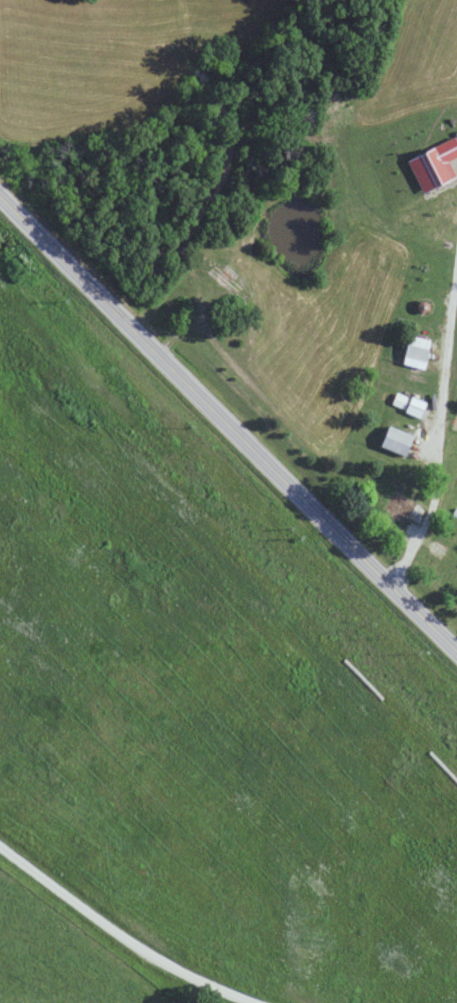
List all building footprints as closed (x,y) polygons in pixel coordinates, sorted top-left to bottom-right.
[(209,271),(239,294),(244,287),(213,265),(209,271)] [(403,365),(425,370),(431,340),(409,336),(403,365)] [(426,403),(412,397),(406,411),(420,417),(426,403)] [(380,446),(405,457),(414,436),(390,426),(380,446)] [(414,522),(422,510),(395,492),(383,509),(403,523),(407,517),(414,522)]
